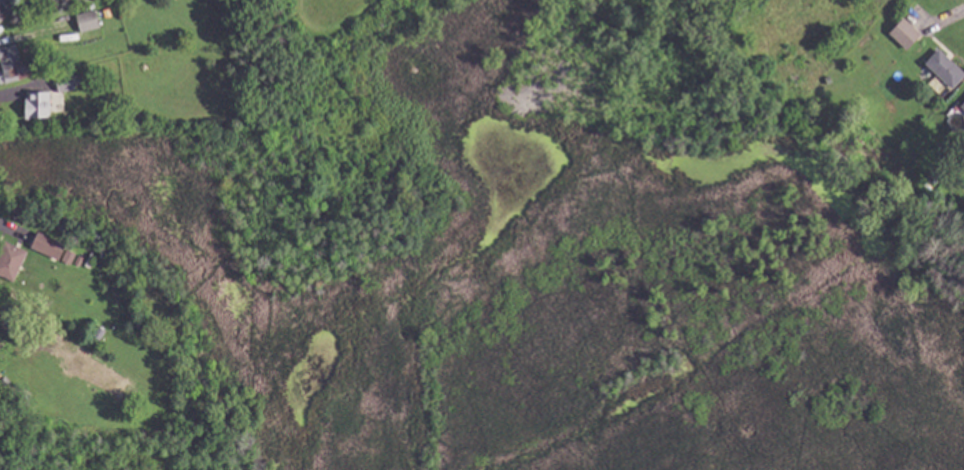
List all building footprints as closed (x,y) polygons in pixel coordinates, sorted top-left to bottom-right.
[(19,8),(0,26),(0,0),(11,0),(19,8)] [(101,28),(81,33),(77,15),(97,10),(101,28)] [(904,51),(919,35),(901,19),(886,34),(904,51)] [(29,30),(23,32),(21,26),(27,24),(29,30)] [(7,84),(0,57),(0,48),(18,44),(23,66),(18,67),(22,80),(7,84)] [(940,48),(963,70),(963,79),(954,90),(926,64),(940,48)] [(98,86),(88,87),(86,72),(96,70),(98,86)] [(75,76),(82,75),(84,84),(76,86),(77,88),(60,92),(56,76),(74,72),(75,76)] [(51,117),(29,118),(29,92),(50,92),(51,117)] [(944,176),(938,182),(930,175),(936,169),(944,176)] [(62,242),(55,258),(31,247),(38,231),(62,242)] [(15,282),(0,275),(0,253),(5,241),(29,251),(15,282)] [(77,253),(71,265),(63,261),(68,249),(77,253)] [(85,258),(81,267),(76,264),(80,256),(85,258)] [(88,324),(85,329),(79,325),(82,320),(88,324)] [(15,385),(10,390),(0,381),(5,376),(15,385)]
